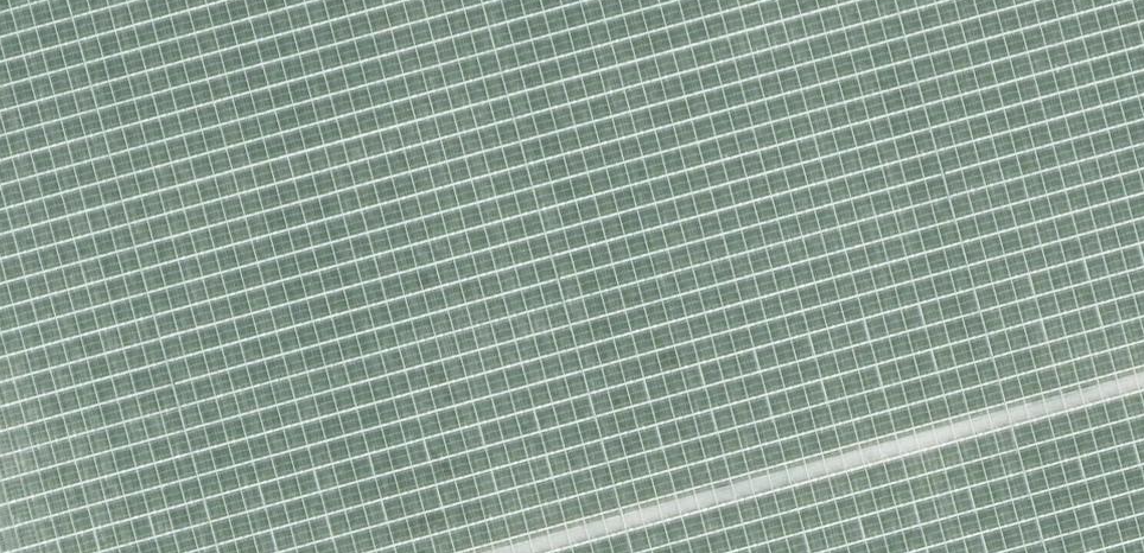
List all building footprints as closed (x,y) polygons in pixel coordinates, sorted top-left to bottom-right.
[(0,0),(0,552),(1143,552),(1143,0),(0,0)]
